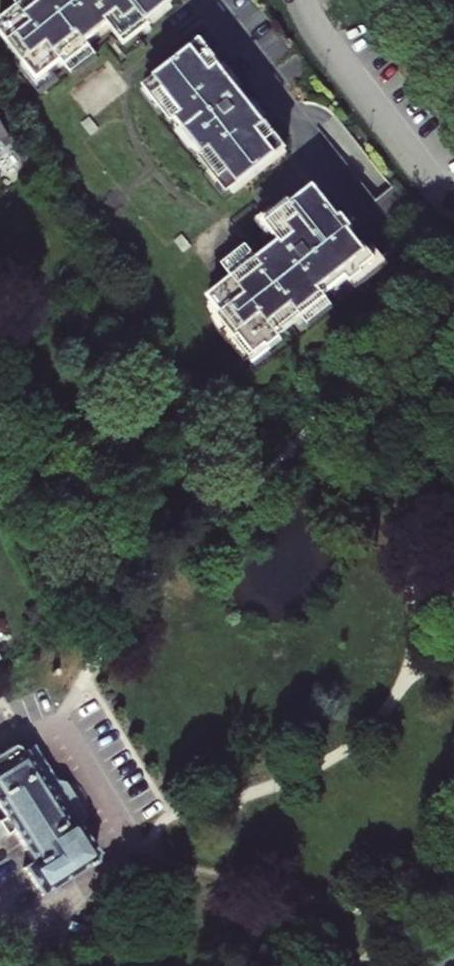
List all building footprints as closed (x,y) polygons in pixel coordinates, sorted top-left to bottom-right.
[(0,20),(0,28),(37,78),(61,60),(64,63),(88,44),(86,41),(109,24),(125,45),(150,26),(147,22),(172,4),(168,0),(23,0),(0,20)] [(199,157),(227,193),(283,151),(264,126),(261,129),(244,106),(247,104),(237,90),(234,92),(216,68),(219,66),(200,42),(146,84),(183,131),(199,157)] [(5,137),(7,134),(9,120),(3,107),(0,105),(0,146),(8,141),(5,137)] [(337,223),(312,189),(288,208),(285,204),(260,223),(276,244),(253,261),(251,258),(226,277),(228,280),(204,299),(248,357),(273,338),(271,335),(293,317),(296,321),(321,302),(319,298),(342,281),(344,284),(369,266),(345,234),(340,237),(332,226),(337,223)] [(0,754),(0,812),(4,818),(0,821),(0,827),(6,837),(13,832),(31,862),(23,867),(41,897),(96,864),(98,855),(79,822),(84,818),(84,812),(64,783),(56,781),(34,747),(21,753),(18,747),(13,746),(0,754)]
